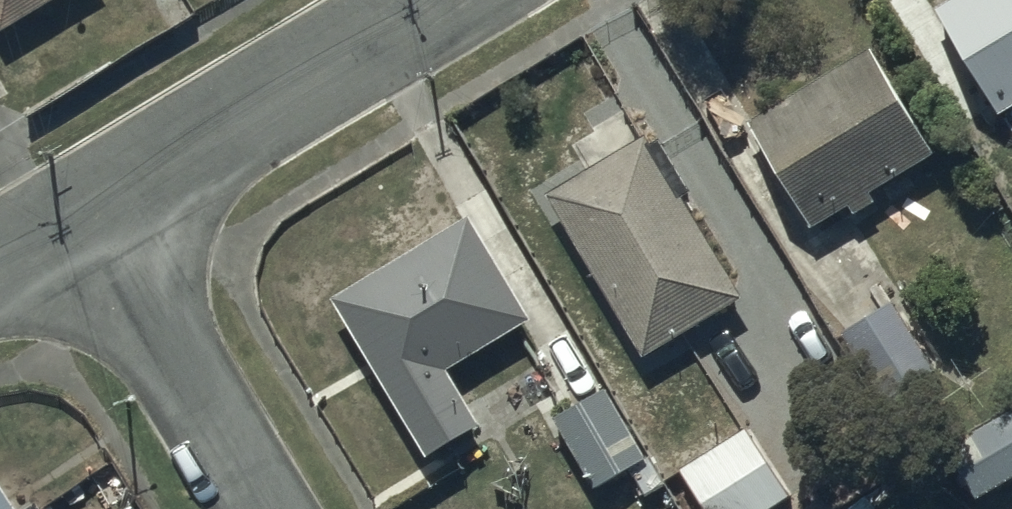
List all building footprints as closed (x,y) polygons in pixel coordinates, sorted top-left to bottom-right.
[(5,45),(78,0),(0,0),(0,37),(5,45)] [(996,102),(1011,92),(1011,0),(937,0),(996,102)] [(936,144),(868,34),(746,109),(811,215),(844,194),(850,203),(874,188),(871,183),(936,144)] [(643,123),(544,181),(642,345),(740,286),(643,123)] [(466,203),(329,283),(423,443),(477,411),(447,359),(529,311),(466,203)] [(917,334),(889,290),(838,323),(866,367),(917,334)] [(604,376),(552,405),(592,477),(644,448),(604,376)] [(978,500),(1011,481),(1011,410),(948,446),(978,500)] [(679,467),(704,508),(768,508),(790,495),(786,488),(792,484),(768,446),(760,451),(745,426),(679,467)] [(35,493),(18,504),(0,475),(0,508),(46,508),(35,493)]
